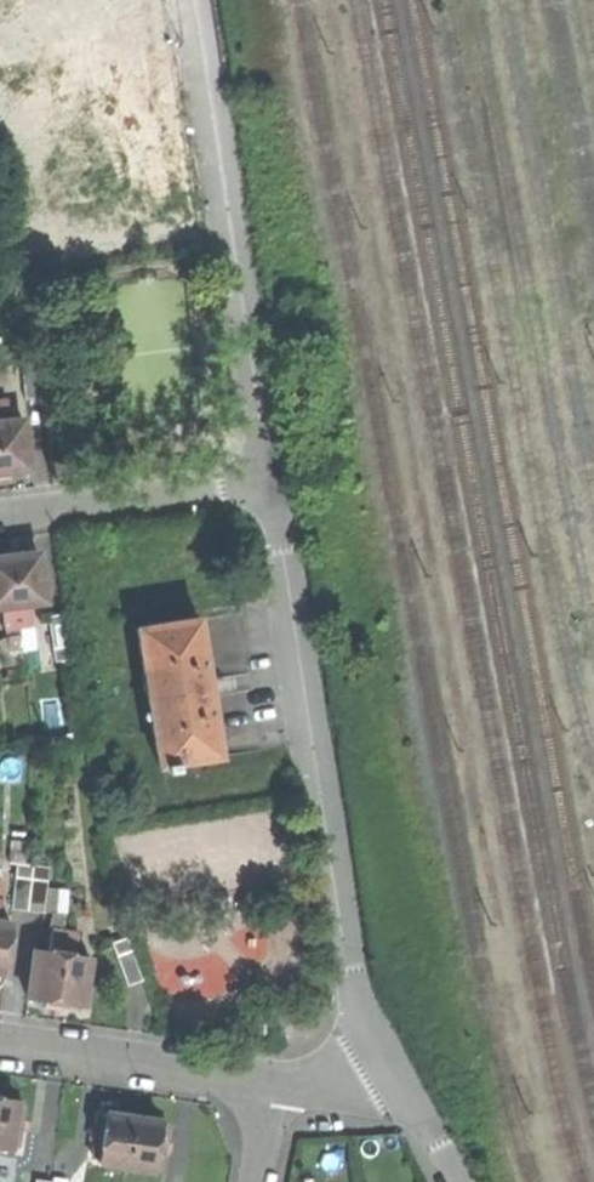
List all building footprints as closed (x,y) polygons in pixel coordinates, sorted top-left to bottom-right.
[(126,56),(120,0),(0,0),(0,70),(126,56)] [(96,74),(109,211),(169,205),(156,68),(96,74)] [(21,354),(25,400),(42,398),(37,352),(21,354)] [(10,421),(8,402),(0,403),(0,422),(10,421)] [(10,421),(0,422),(0,473),(1,473),(15,471),(28,469),(23,420),(10,421)] [(2,607),(31,604),(45,602),(39,553),(27,554),(12,556),(0,558),(0,607),(2,607)] [(2,607),(5,627),(34,623),(31,604),(2,607)] [(64,614),(49,616),(56,662),(71,659),(64,614)] [(138,629),(160,766),(167,765),(168,771),(177,770),(176,763),(220,756),(209,687),(198,619),(173,623),(138,629)] [(9,637),(9,638),(0,642),(0,643),(1,654),(4,653),(5,664),(22,662),(21,651),(33,650),(31,635),(9,637)] [(17,863),(12,908),(44,912),(47,887),(49,867),(31,865),(17,863)] [(57,888),(47,887),(44,912),(68,914),(70,889),(57,888)] [(5,973),(11,924),(0,922),(0,972),(5,973)] [(80,934),(51,930),(48,951),(77,955),(80,934)] [(128,937),(112,943),(128,986),(143,980),(128,937)] [(48,951),(35,949),(28,998),(41,1000),(70,1004),(83,1006),(90,957),(77,955),(48,951)] [(10,1149),(11,1144),(18,1145),(24,1105),(16,1104),(17,1100),(4,1098),(0,1097),(0,1147),(10,1149)] [(99,1162),(125,1166),(153,1170),(154,1166),(161,1167),(167,1126),(160,1125),(160,1121),(146,1119),(133,1117),(120,1115),(106,1113),(106,1117),(99,1116),(93,1157),(100,1157),(99,1162)]
